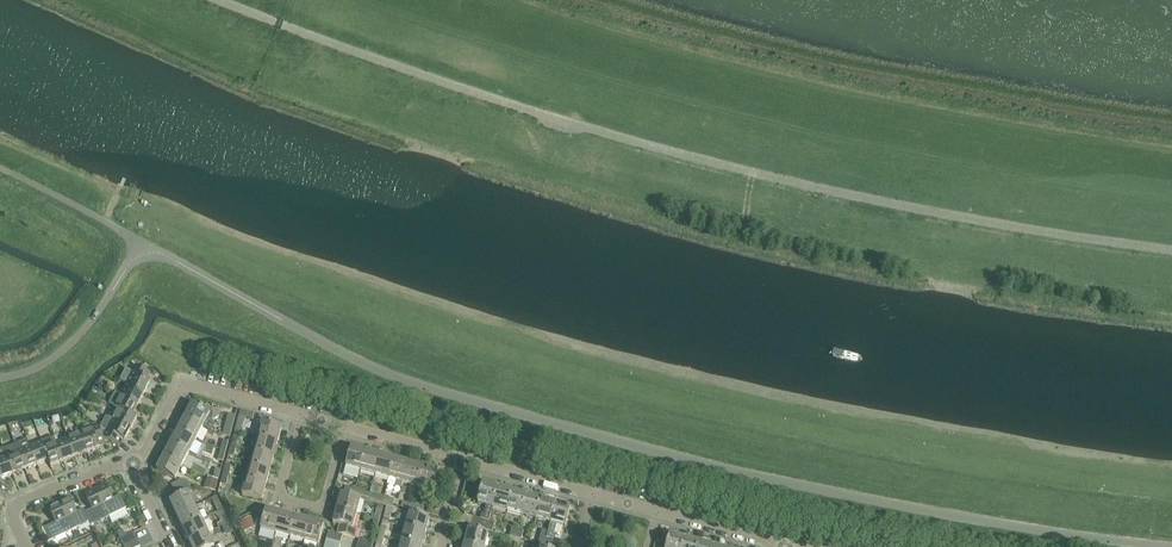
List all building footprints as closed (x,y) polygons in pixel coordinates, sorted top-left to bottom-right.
[(120,381),(126,384),(126,385),(144,394),(150,383),(147,381),(150,375),(136,367),(132,373),(126,370),(120,381)] [(115,393),(138,406),(144,394),(126,385),(120,396),(115,393)] [(109,405),(114,408),(118,410),(118,409),(132,417),(138,406),(115,393),(109,405)] [(202,401),(199,407),(204,410),(207,404),(202,401)] [(191,405),(184,418),(202,428),(207,420),(213,423),(218,419),(220,413),(209,410),(208,414),(204,412),(198,409),(191,405)] [(108,419),(130,431),(136,419),(132,417),(118,409),(118,410),(114,408),(108,419)] [(228,416),(222,437),(229,439),(235,417),(228,416)] [(99,427),(105,443),(109,442),(117,446),(121,440),(124,442),(130,431),(108,419),(106,418),(101,428),(99,427)] [(184,418),(177,431),(195,441),(202,428),(184,418)] [(238,418),(235,432),(241,434),(245,420),(238,418)] [(261,424),(257,439),(277,444),(281,430),(261,424)] [(80,434),(87,453),(100,448),(99,446),(105,443),(99,427),(80,434)] [(177,431),(170,444),(189,454),(195,441),(177,431)] [(68,439),(75,458),(87,453),(80,434),(68,439)] [(49,461),(51,467),(63,462),(56,443),(54,438),(42,442),(45,448),(44,448),(49,461)] [(56,443),(63,462),(75,458),(68,439),(56,443)] [(257,439),(254,453),(273,458),(277,444),(257,439)] [(16,446),(25,471),(38,466),(30,446),(29,447),(27,441),(16,446)] [(30,446),(38,466),(49,461),(44,448),(45,448),(42,442),(30,446)] [(170,444),(163,458),(182,467),(189,454),(170,444)] [(4,450),(13,475),(25,471),(16,446),(4,450)] [(1,480),(13,475),(4,450),(4,449),(0,450),(0,477),(1,480)] [(346,468),(360,472),(365,453),(351,449),(346,468)] [(217,461),(222,462),(225,452),(220,451),(217,461)] [(254,453),(250,467),(269,473),(273,458),(254,453)] [(365,453),(360,472),(374,476),(379,456),(365,453)] [(379,456),(374,476),(388,479),(394,460),(379,456)] [(174,481),(182,467),(163,458),(156,471),(174,481)] [(394,460),(388,479),(389,479),(387,485),(401,489),(408,464),(394,460)] [(408,464),(401,489),(402,489),(403,483),(417,487),(422,468),(408,464)] [(250,467),(246,482),(265,487),(269,473),(250,467)] [(422,468),(417,487),(432,491),(437,472),(422,468)] [(215,470),(212,480),(218,481),(220,471),(215,470)] [(204,489),(215,493),(218,481),(212,480),(207,478),(204,489)] [(172,486),(175,492),(188,486),(186,483),(184,479),(172,486)] [(261,502),(265,487),(246,482),(242,496),(261,502)] [(480,520),(465,516),(462,525),(481,530),(481,529),(486,531),(489,522),(488,522),(492,508),(493,508),(498,488),(483,484),(478,503),(486,506),(484,515),(482,514),(480,520)] [(96,490),(109,518),(126,509),(120,497),(114,500),(106,485),(96,490)] [(171,503),(177,516),(196,507),(189,494),(191,493),(188,486),(175,492),(178,499),(171,503)] [(498,488),(493,508),(507,512),(512,492),(498,488)] [(93,510),(86,513),(90,523),(92,526),(109,518),(96,490),(86,495),(93,510)] [(512,492),(507,512),(522,515),(527,496),(512,492)] [(370,494),(368,499),(383,503),(384,498),(374,496),(370,494)] [(341,496),(337,510),(356,515),(360,501),(341,496)] [(527,496),(522,515),(536,519),(537,517),(541,500),(527,496)] [(214,504),(218,513),(223,511),(217,497),(211,500),(214,504)] [(59,503),(73,531),(87,525),(91,534),(94,533),(90,523),(86,513),(84,510),(76,513),(69,498),(59,503)] [(384,498),(383,503),(392,506),(396,507),(398,502),(394,501),(384,498)] [(548,532),(545,531),(543,537),(541,537),(538,546),(543,546),(544,546),(551,523),(556,504),(541,500),(537,517),(536,519),(550,523),(548,532)] [(398,502),(396,507),(401,508),(411,511),(412,506),(402,503),(398,502)] [(49,543),(73,531),(59,503),(49,508),(56,523),(43,530),(49,543)] [(544,546),(560,546),(562,542),(555,540),(557,535),(555,534),(558,525),(565,527),(570,508),(556,504),(551,523),(544,546)] [(177,516),(184,530),(207,518),(202,520),(196,507),(177,516)] [(387,508),(383,523),(388,524),(392,509),(387,508)] [(333,524),(340,526),(337,535),(342,536),(354,539),(356,530),(352,530),(356,515),(337,510),(333,524)] [(218,513),(223,523),(224,526),(230,524),(228,520),(223,511),(218,513)] [(260,530),(275,534),(280,514),(266,511),(260,530)] [(280,514),(275,534),(289,538),(295,518),(280,514)] [(409,514),(405,529),(425,534),(429,519),(409,514)] [(184,530),(190,543),(208,534),(214,531),(207,518),(184,530)] [(250,518),(239,523),(242,529),(253,524),(250,518)] [(295,518),(289,538),(304,542),(309,522),(295,518)] [(309,522),(304,542),(318,546),(323,526),(309,522)] [(489,522),(486,531),(492,533),(494,524),(489,522)] [(383,523),(379,537),(384,538),(388,524),(383,523)] [(402,543),(417,546),(421,546),(425,534),(405,529),(402,543)] [(512,529),(510,537),(515,539),(518,530),(512,529)] [(465,545),(473,546),(485,546),(488,536),(469,530),(465,545)] [(328,532),(326,539),(340,543),(342,536),(337,535),(328,532)] [(208,534),(190,543),(192,546),(214,546),(208,534)] [(121,541),(124,546),(137,541),(134,535),(121,541)] [(684,539),(669,535),(666,546),(682,546),(684,539)]
